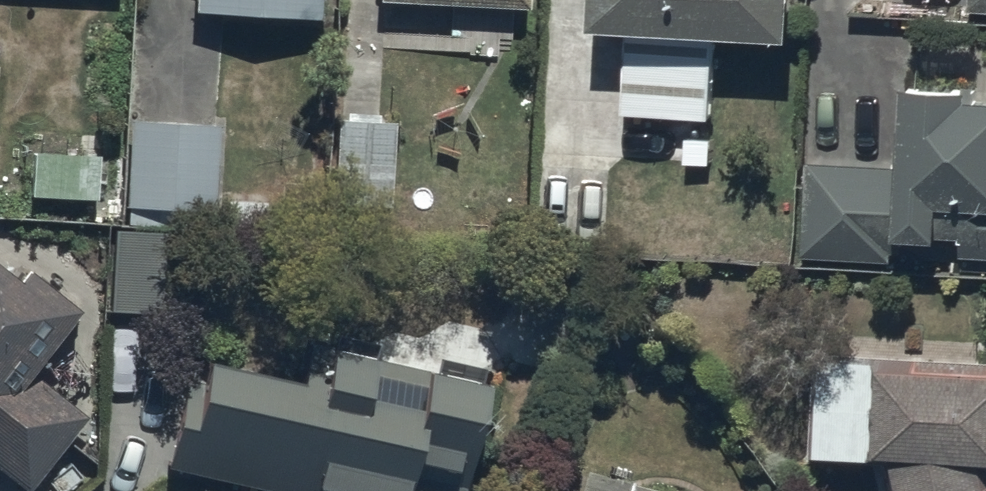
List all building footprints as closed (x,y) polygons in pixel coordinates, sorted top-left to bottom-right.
[(196,5),(321,11),(321,0),(197,0),(196,5)] [(593,7),(789,19),(791,0),(594,0),(593,7)] [(715,42),(624,41),(623,107),(714,108),(715,42)] [(808,154),(806,208),(756,204),(751,255),(804,258),(804,249),(985,256),(985,84),(972,83),(972,72),(907,69),(903,158),(808,154)] [(392,116),(337,116),(338,196),(393,196),(392,116)] [(130,118),(128,199),(217,201),(218,120),(130,118)] [(98,148),(33,146),(31,189),(96,192),(98,148)] [(162,226),(111,225),(111,305),(162,305),(162,226)] [(26,489),(88,411),(28,367),(80,298),(0,240),(0,468),(26,489)] [(376,354),(378,344),(309,328),(299,367),(204,345),(198,371),(184,367),(161,459),(297,490),(406,490),(406,487),(423,490),(460,490),(488,369),(422,353),(419,364),(376,354)] [(813,446),(897,447),(904,490),(985,490),(985,446),(985,444),(985,352),(816,346),(813,446)] [(584,463),(578,490),(701,490),(584,463)]
